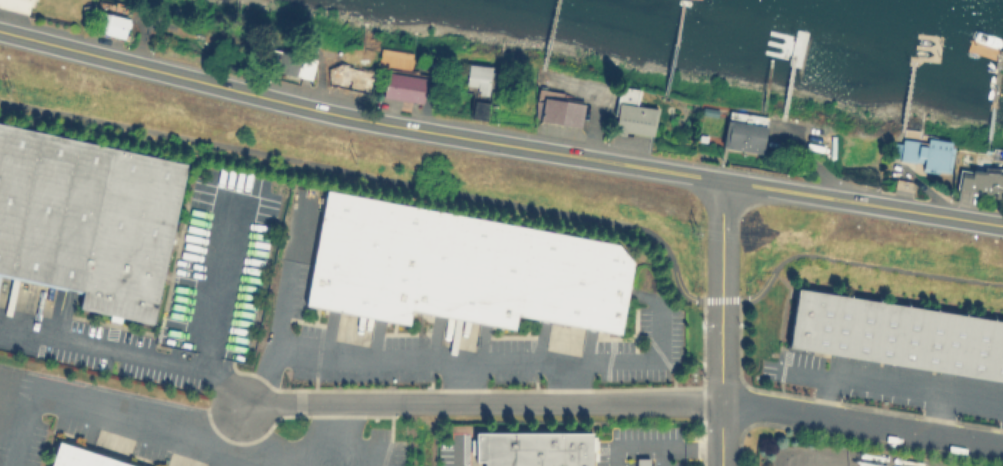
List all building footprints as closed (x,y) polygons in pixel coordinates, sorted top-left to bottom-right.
[(98,13),(101,0),(105,0),(118,3),(115,16),(131,19),(126,38),(99,31),(103,15),(98,13)] [(268,46),(315,59),(309,79),(299,76),(297,84),(280,79),(282,73),(263,68),(268,46)] [(378,70),(372,94),(336,85),(341,62),(378,70)] [(508,71),(506,89),(490,88),(490,94),(477,92),(478,85),(467,83),(470,63),(493,66),(492,69),(508,71)] [(428,77),(424,102),(385,96),(389,71),(428,77)] [(586,102),(583,125),(540,118),(542,100),(539,99),(541,86),(567,91),(565,98),(586,102)] [(659,105),(654,135),(628,130),(627,134),(615,132),(623,87),(639,90),(637,102),(659,105)] [(492,101),(488,120),(473,117),(476,99),(492,101)] [(768,126),(764,153),(728,148),(732,120),(768,126)] [(85,292),(81,307),(155,322),(190,164),(0,123),(0,273),(85,292)] [(902,137),(927,140),(928,137),(954,139),(951,171),(922,169),(923,160),(900,158),(902,137)] [(975,166),(1002,168),(1002,198),(997,197),(998,189),(994,189),(994,192),(983,191),(983,188),(963,186),(964,170),(974,171),(975,166)] [(638,266),(624,337),(520,317),(518,332),(414,313),(411,328),(307,307),(329,192),(622,248),(638,266)] [(799,285),(1002,317),(1002,380),(790,346),(799,285)] [(590,430),(590,465),(471,465),(471,431),(590,430)] [(61,441),(137,465),(52,465),(61,441)]
